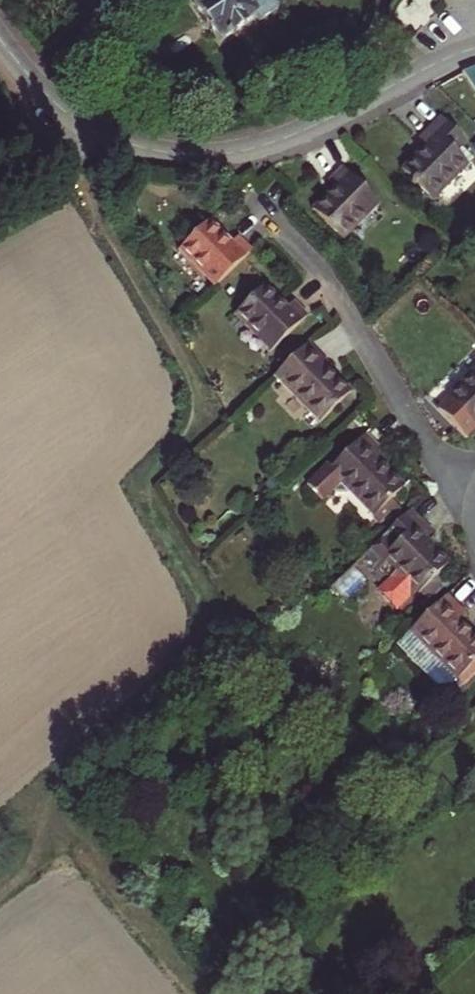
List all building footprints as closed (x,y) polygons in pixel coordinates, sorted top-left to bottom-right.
[(242,0),(185,0),(210,40),(241,21),(250,15),(255,23),(273,11),(267,0),(253,0),(245,5),(242,0)] [(463,80),(474,91),(474,72),(463,80)] [(468,145),(442,119),(419,141),(427,149),(403,173),(435,206),(472,170),(457,156),(468,145)] [(381,211),(344,172),(330,186),(336,192),(314,214),(346,245),(381,211)] [(212,288),(251,254),(237,239),(229,245),(210,223),(178,250),(212,288)] [(287,313),(267,290),(236,317),(270,356),(309,322),(295,306),(287,313)] [(331,365),(310,343),(273,377),(319,426),(350,396),(325,371),(331,365)] [(441,397),(467,428),(474,422),(474,369),(441,397)] [(386,463),(365,441),(330,473),(326,469),(306,488),(321,505),(333,495),(349,495),(372,520),(403,492),(380,468),(386,463)] [(433,538),(411,514),(363,557),(377,574),(380,572),(389,582),(377,593),(394,611),(415,593),(418,596),(449,568),(427,543),(433,538)] [(450,597),(412,633),(430,652),(456,680),(474,662),(474,641),(461,625),(468,618),(450,597)] [(456,680),(430,652),(419,662),(445,690),(456,680)]
